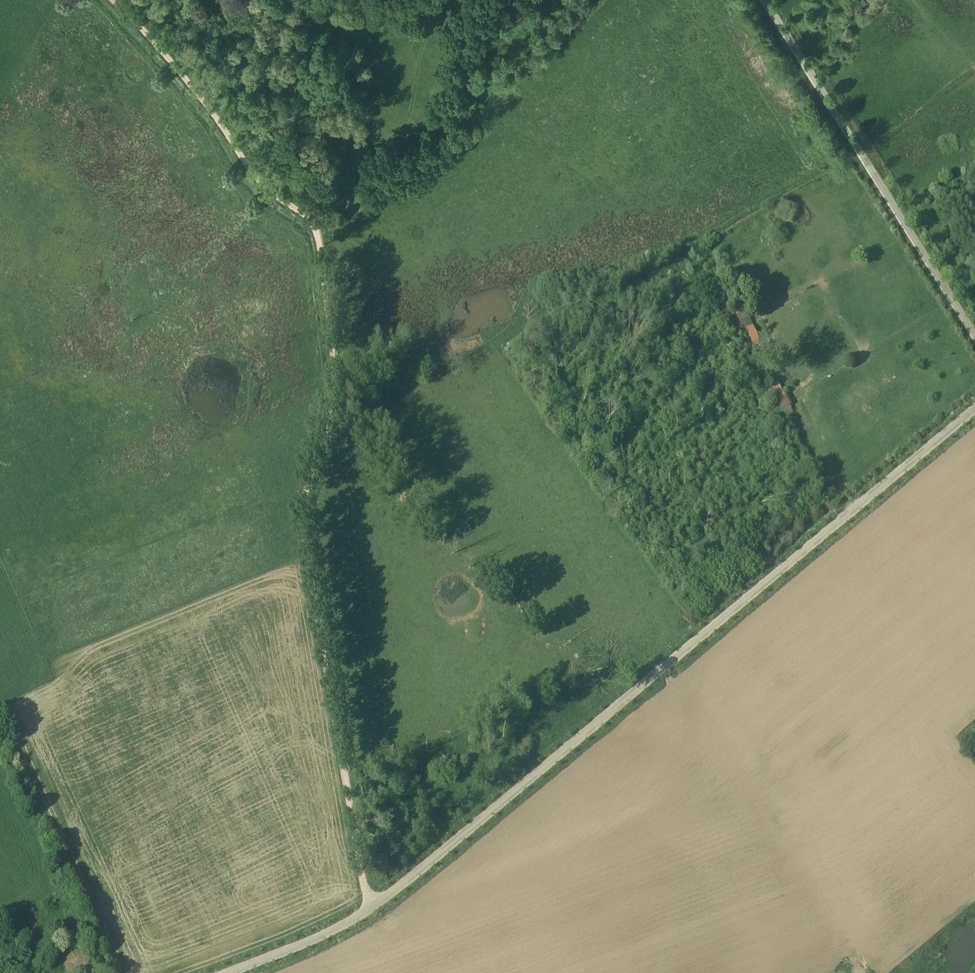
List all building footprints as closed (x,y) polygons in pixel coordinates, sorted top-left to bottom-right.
[(754,324),(746,325),(749,346),(757,345),(754,324)]
